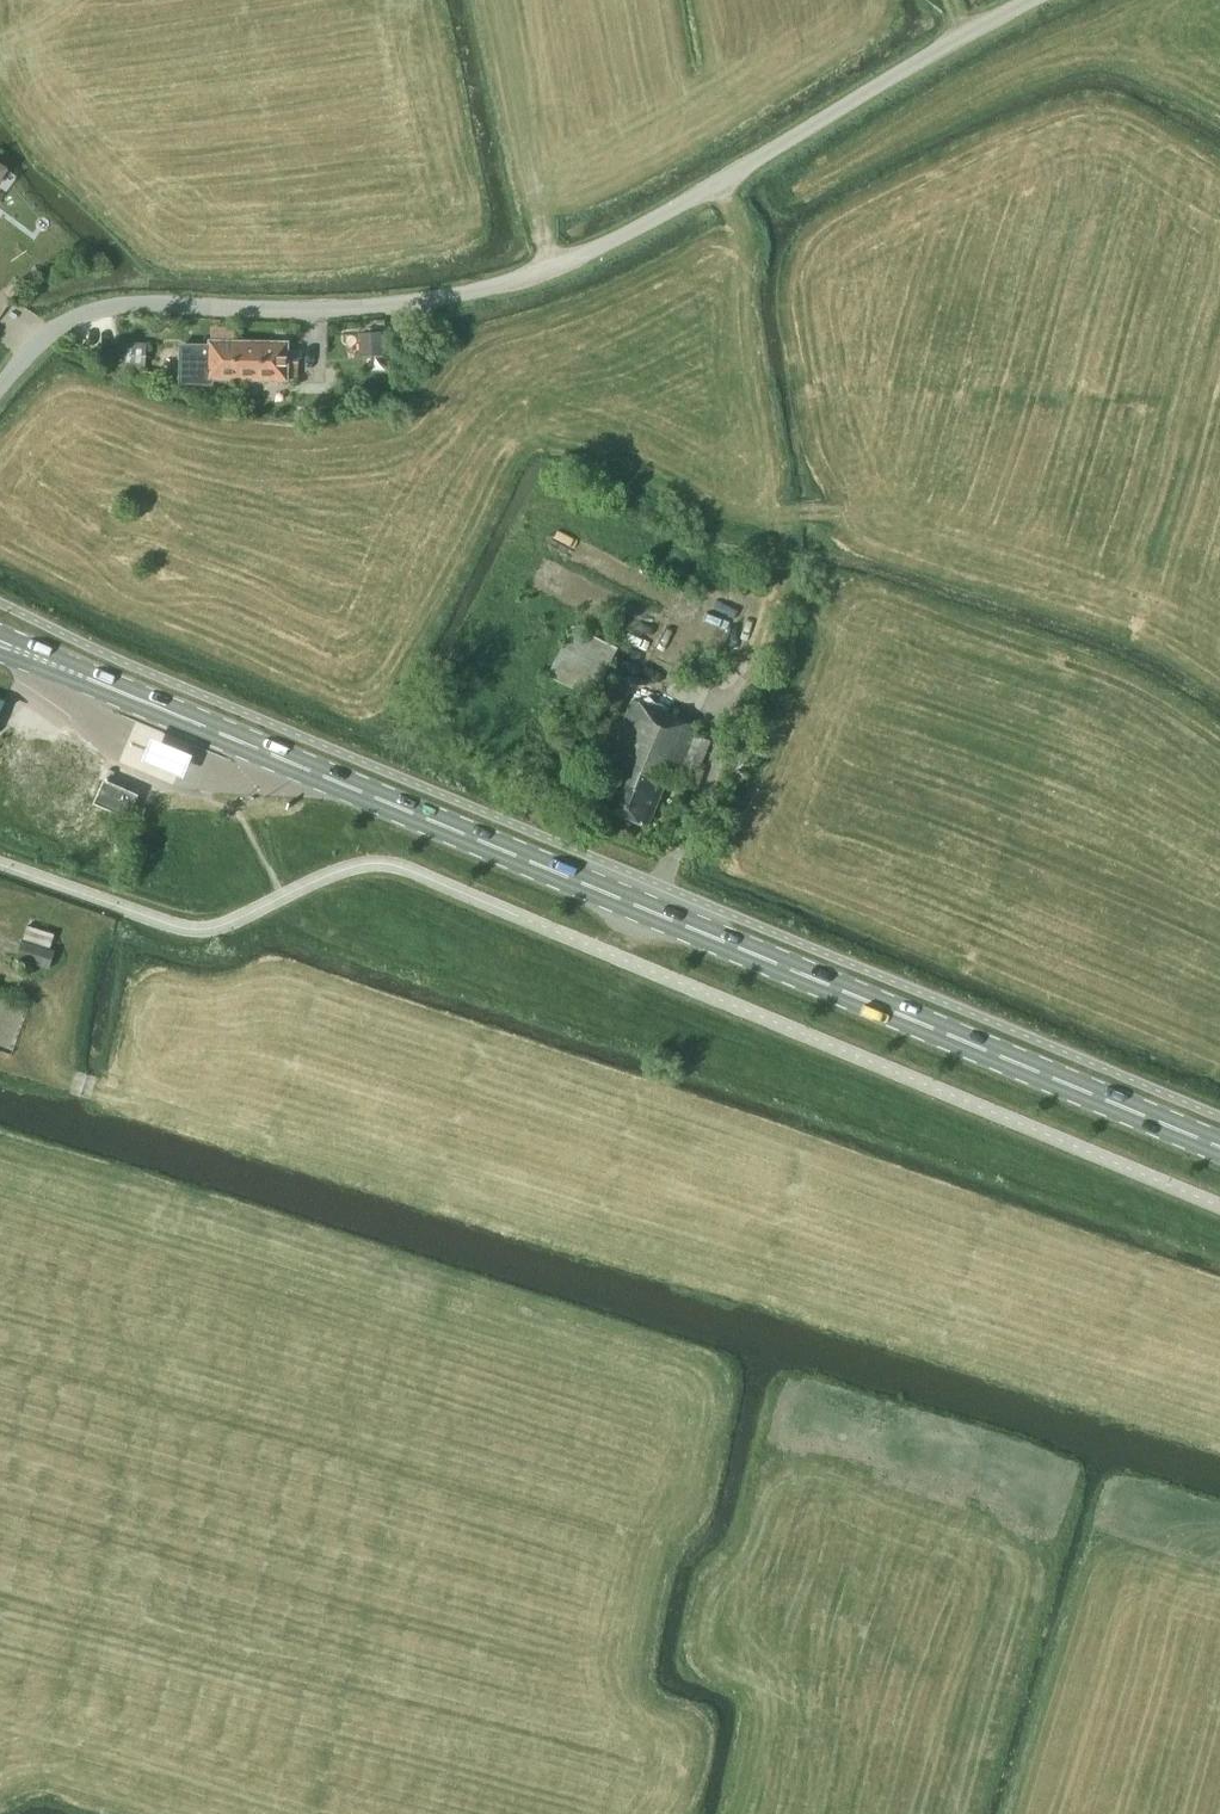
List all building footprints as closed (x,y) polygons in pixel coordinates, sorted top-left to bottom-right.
[(361,353),(385,353),(385,328),(361,328),(361,353)] [(146,369),(148,342),(121,339),(121,345),(114,345),(113,361),(119,362),(119,366),(146,369)] [(233,376),(233,367),(236,368),(236,341),(210,341),(210,349),(199,348),(199,345),(182,345),(181,381),(211,381),(211,377),(233,377),(233,376)] [(236,368),(233,367),(233,376),(285,377),(285,378),(297,378),(297,361),(285,361),(285,341),(236,341),(236,368)] [(550,672),(597,694),(619,646),(572,625),(550,672)] [(663,782),(671,786),(692,723),(632,698),(601,773),(609,776),(597,805),(645,825),(663,782)] [(697,734),(681,777),(701,784),(706,770),(702,768),(712,740),(697,734)] [(196,754),(152,736),(139,769),(183,786),(196,754)] [(126,815),(135,793),(103,780),(94,802),(126,815)] [(22,938),(16,958),(49,967),(54,949),(22,938)]
